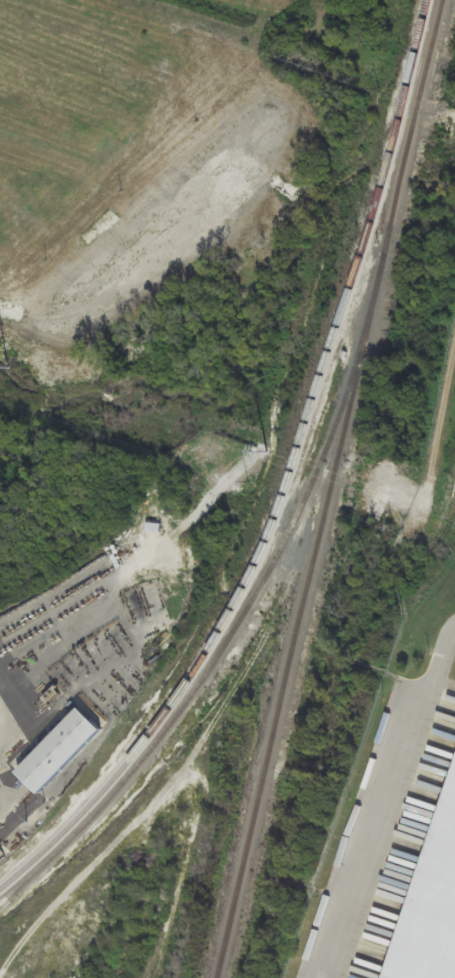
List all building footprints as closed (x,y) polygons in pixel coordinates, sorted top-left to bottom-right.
[(385,977),(454,771),(454,977),(385,977)]
